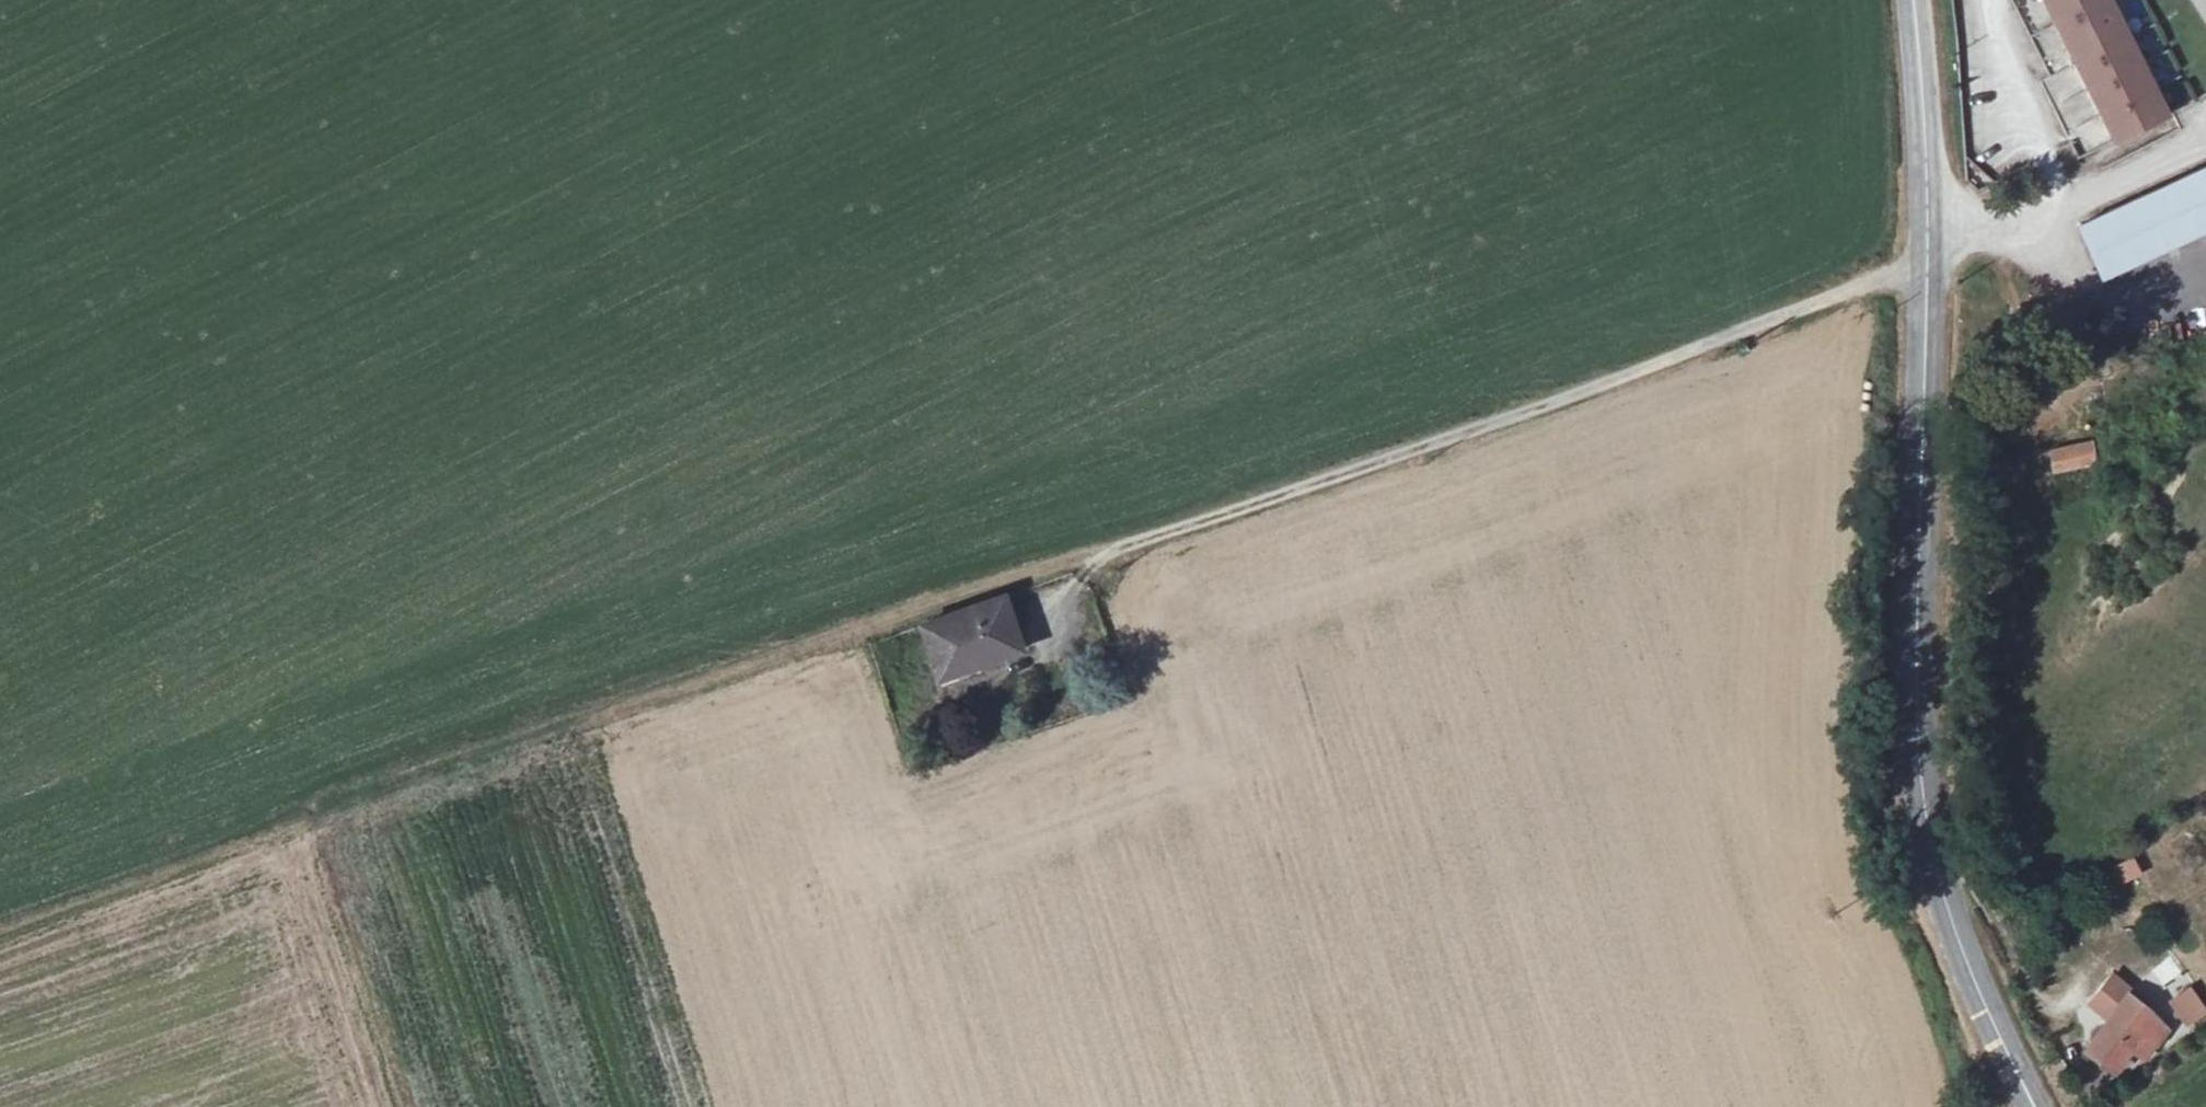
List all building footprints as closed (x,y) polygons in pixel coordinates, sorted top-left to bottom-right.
[(2101,131),(2153,106),(2101,0),(2036,0),(2101,131)] [(2056,157),(2039,165),(2049,186),(2066,177),(2056,157)] [(2074,222),(2098,276),(2205,228),(2205,163),(2074,222)] [(2091,462),(2088,441),(2049,448),(2051,469),(2091,462)] [(1005,601),(921,627),(941,682),(1022,653),(1005,601)] [(2121,887),(2142,875),(2132,857),(2111,868),(2121,887)] [(2144,1016),(2120,995),(2126,990),(2106,974),(2081,1004),(2100,1020),(2077,1049),(2101,1072),(2119,1054),(2127,1068),(2158,1040),(2144,1016)] [(2205,1015),(2205,1007),(2191,985),(2167,1002),(2186,1029),(2205,1015)]
